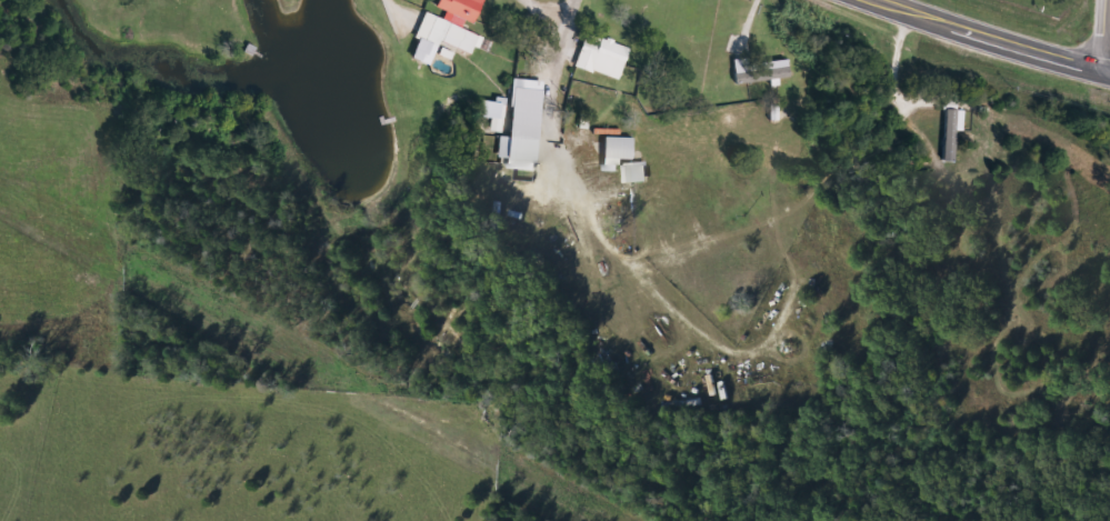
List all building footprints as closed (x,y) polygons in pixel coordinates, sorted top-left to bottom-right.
[(438,6),(474,23),(485,0),(441,0),(438,6)] [(445,19),(464,28),(467,21),(448,12),(445,19)] [(484,36),(426,13),(416,39),(420,40),(413,58),(432,66),(441,41),(477,55),(484,36)] [(620,80),(631,47),(588,33),(577,66),(620,80)] [(791,78),(789,60),(749,64),(749,58),(735,59),(737,83),(791,78)] [(509,169),(537,171),(543,81),(515,79),(511,137),(501,136),(500,157),(509,158),(509,169)] [(481,116),(494,118),(492,131),(503,133),(507,102),(483,98),(481,116)] [(946,161),(956,161),(957,130),(965,131),(965,110),(947,110),(946,161)] [(619,172),(619,159),(633,159),(634,137),(606,137),(605,172),(619,172)] [(624,163),(625,183),(648,183),(648,162),(624,163)]
